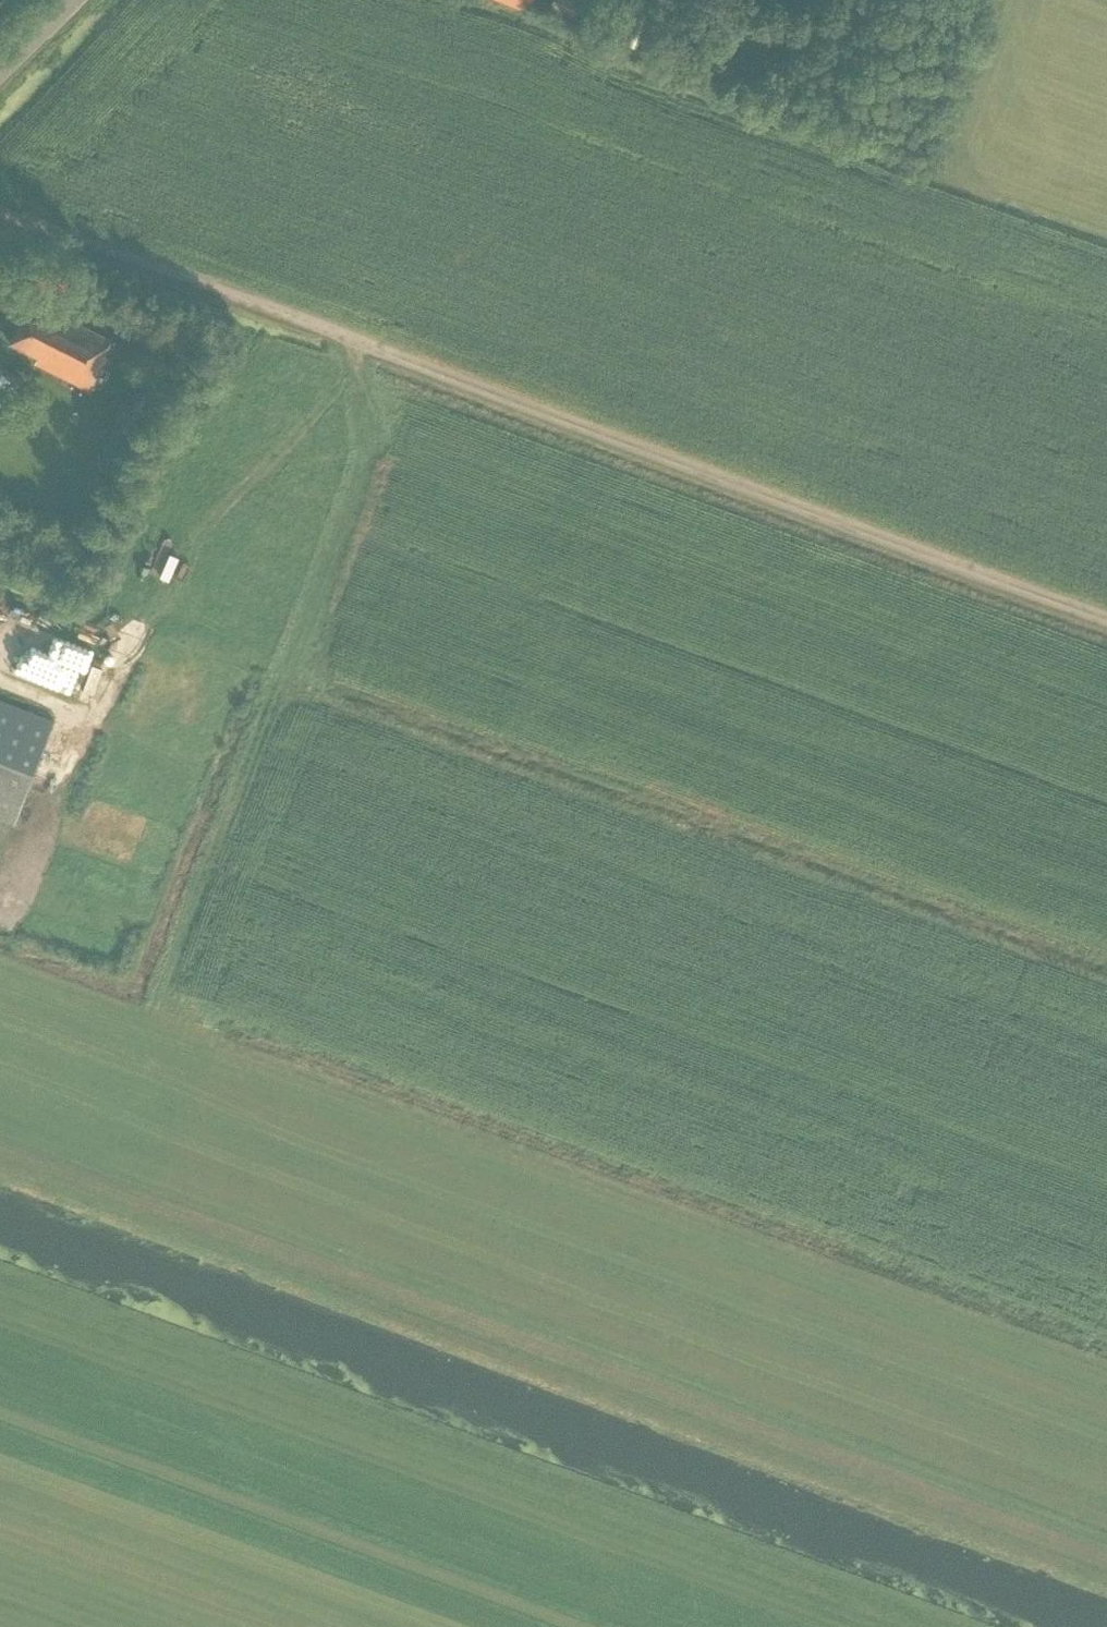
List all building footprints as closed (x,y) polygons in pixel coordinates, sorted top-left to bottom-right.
[(104,355),(111,340),(57,312),(54,318),(30,305),(10,342),(39,357),(36,363),(90,390),(108,357),(104,355)] [(94,667),(103,643),(51,624),(42,648),(94,667)] [(55,721),(0,700),(0,818),(15,824),(55,721)]
